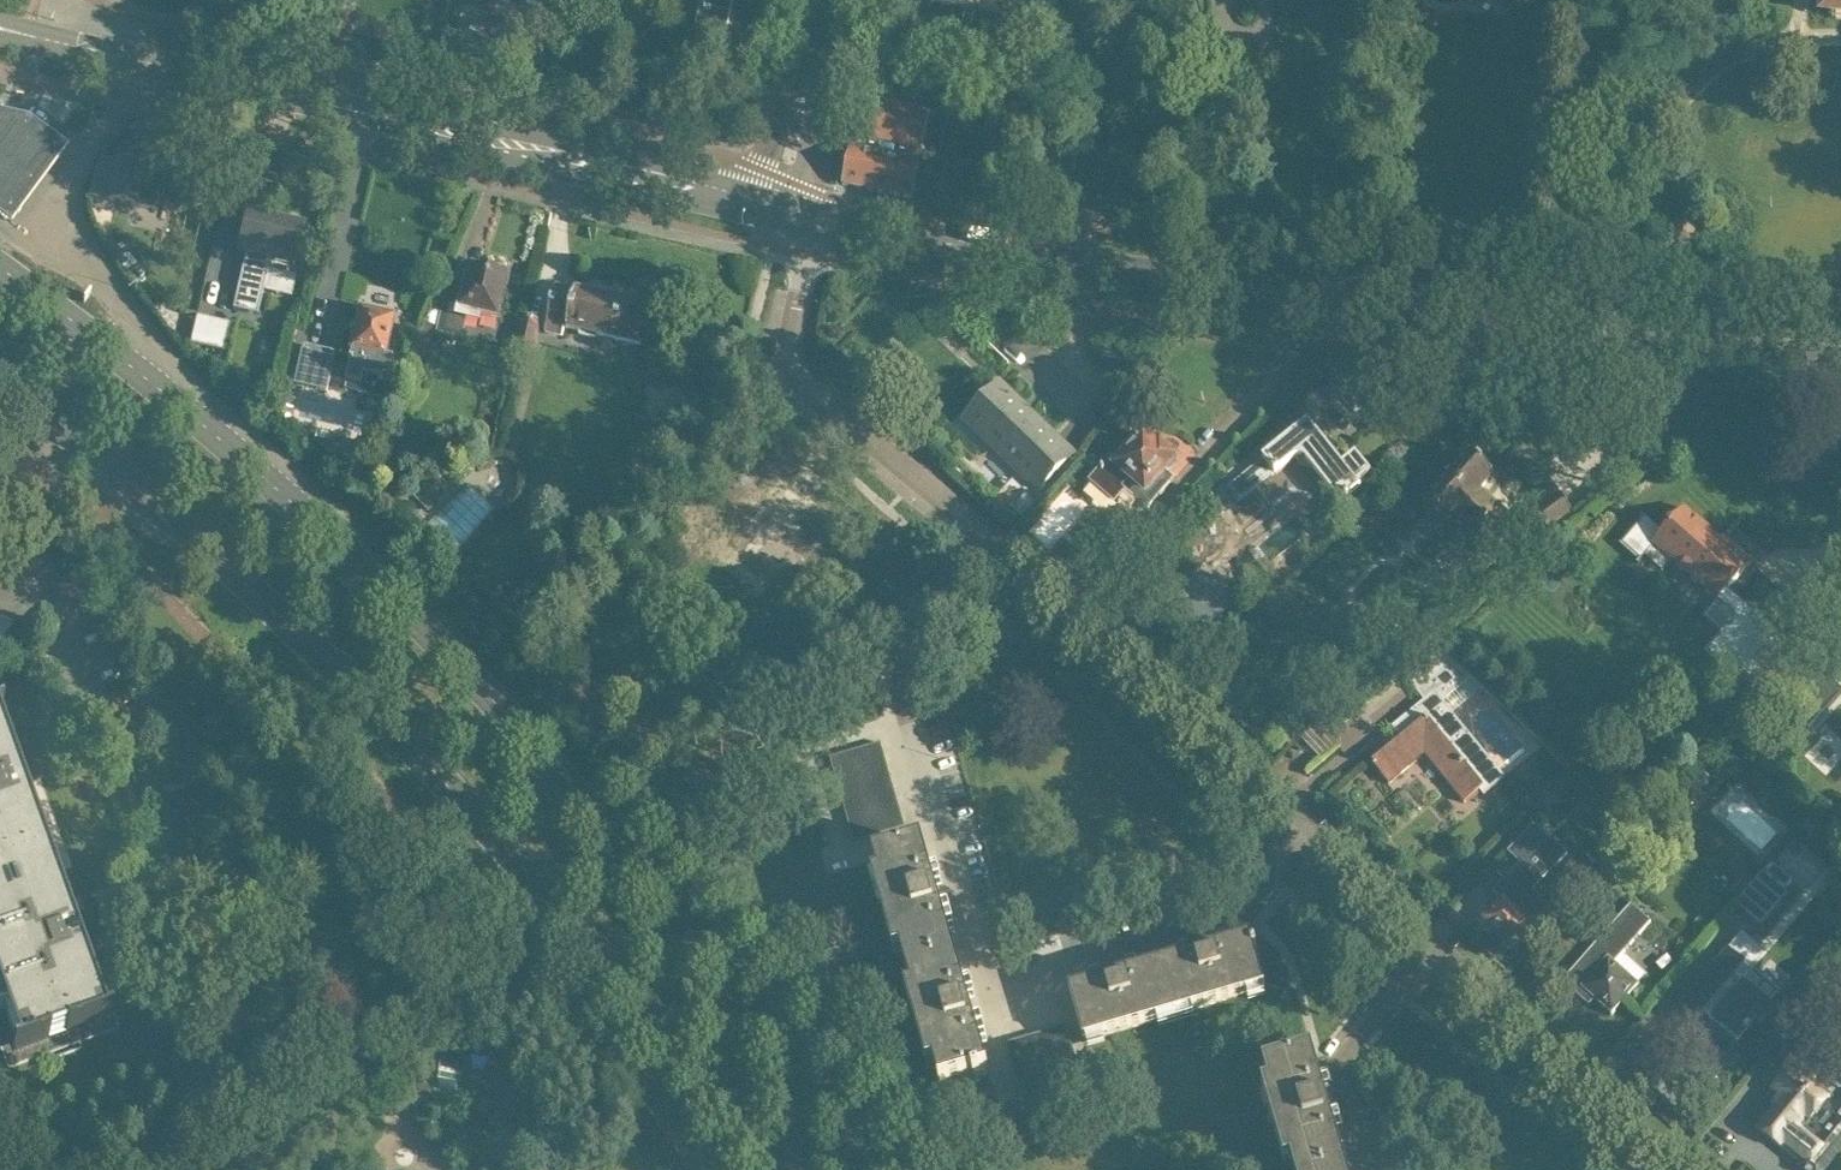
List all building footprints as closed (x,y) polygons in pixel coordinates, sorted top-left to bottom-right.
[(716,9),(730,12),(732,5),(733,0),(718,0),(716,9)] [(932,1),(979,12),(982,0),(933,0),(932,1)] [(1825,11),(1831,11),(1836,17),(1840,18),(1840,0),(1826,0),(1825,11)] [(700,6),(693,36),(724,43),(730,12),(716,9),(700,6)] [(843,184),(913,198),(915,189),(930,112),(876,100),(874,112),(863,109),(860,114),(843,144),(850,148),(843,184)] [(26,127),(4,122),(0,122),(0,228),(7,233),(21,214),(38,189),(56,164),(62,156),(26,127)] [(115,172),(109,200),(153,210),(161,169),(118,160),(115,172)] [(96,167),(90,196),(109,200),(115,172),(96,167)] [(1693,237),(1695,222),(1690,216),(1678,214),(1673,219),(1671,235),(1676,241),(1688,242),(1693,237)] [(232,309),(257,315),(270,260),(294,265),(303,228),(246,215),(238,252),(245,254),(232,309)] [(438,294),(411,358),(413,359),(417,349),(418,346),(443,352),(444,350),(439,349),(443,334),(472,340),(477,320),(480,321),(481,314),(499,319),(501,311),(509,276),(506,275),(507,272),(493,269),(493,272),(474,268),(471,280),(468,279),(463,300),(447,297),(447,296),(438,294)] [(556,287),(548,322),(545,332),(563,336),(565,327),(646,346),(654,310),(556,287)] [(385,400),(395,359),(387,357),(395,319),(363,312),(350,370),(333,366),(336,355),(305,348),(296,389),(326,396),(330,380),(347,384),(361,387),(359,392),(385,398),(384,400),(385,400)] [(196,316),(190,343),(223,351),(229,323),(196,316)] [(529,369),(541,320),(523,316),(511,365),(529,369)] [(966,420),(1039,489),(1072,455),(1000,385),(966,420)] [(1308,422),(1305,425),(1263,459),(1264,460),(1228,489),(1238,503),(1275,474),(1276,475),(1292,462),(1297,460),(1300,461),(1303,461),(1306,463),(1311,465),(1342,504),(1361,488),(1358,484),(1371,473),(1356,454),(1343,465),(1308,422)] [(1148,509),(1174,479),(1173,478),(1172,480),(1163,473),(1166,470),(1171,469),(1175,464),(1175,458),(1176,458),(1160,444),(1158,447),(1143,434),(1116,465),(1109,459),(1093,477),(1116,497),(1124,488),(1148,509)] [(1493,475),(1470,454),(1427,504),(1450,524),(1454,521),(1493,554),(1517,525),(1479,491),(1493,475)] [(457,549),(496,507),(469,482),(430,524),(457,549)] [(999,503),(1027,514),(1035,493),(1007,483),(999,503)] [(429,508),(439,498),(424,484),(414,493),(429,508)] [(1560,494),(1534,512),(1547,529),(1572,510),(1560,494)] [(1663,532),(1642,514),(1640,515),(1645,519),(1623,543),(1641,559),(1637,563),(1638,564),(1657,543),(1673,558),(1671,560),(1718,601),(1718,600),(1736,615),(1719,635),(1721,636),(1708,651),(1730,671),(1724,678),(1726,679),(1732,673),(1757,695),(1797,650),(1728,589),(1752,561),(1724,536),(1721,540),(1684,508),(1663,532)] [(1129,510),(1090,550),(1110,570),(1125,556),(1122,553),(1147,528),(1129,510)] [(1383,541),(1369,526),(1343,549),(1357,565),(1383,541)] [(1191,590),(1167,611),(1195,642),(1239,602),(1238,600),(1233,604),(1207,575),(1192,588),(1188,583),(1186,585),(1191,590)] [(1259,620),(1248,633),(1261,645),(1273,632),(1259,620)] [(1443,650),(1407,679),(1424,700),(1392,727),(1401,738),(1371,762),(1389,784),(1425,754),(1464,803),(1480,790),(1484,795),(1504,778),(1443,703),(1474,678),(1443,650)] [(1781,705),(1809,730),(1840,694),(1840,689),(1817,667),(1816,666),(1781,705)] [(23,778),(0,715),(0,1025),(11,1055),(110,1020),(23,778)] [(880,742),(853,750),(856,762),(884,753),(880,742)] [(830,757),(833,769),(856,762),(853,750),(830,757)] [(884,753),(856,762),(860,774),(887,765),(884,753)] [(833,769),(837,781),(860,774),(856,762),(833,769)] [(887,765),(860,774),(864,786),(891,778),(887,765)] [(1697,767),(1674,793),(1688,806),(1711,779),(1697,767)] [(837,781),(840,793),(864,786),(860,774),(837,781)] [(891,778),(864,786),(868,798),(894,790),(891,778)] [(840,793),(844,805),(868,798),(864,786),(840,793)] [(1762,855),(1781,835),(1732,789),(1714,809),(1762,855)] [(894,790),(868,798),(871,810),(898,802),(894,790)] [(844,805),(847,818),(871,810),(868,798),(844,805)] [(898,802),(871,810),(875,822),(901,814),(898,802)] [(847,818),(851,830),(875,822),(871,810),(847,818)] [(901,814),(875,822),(879,835),(905,827),(901,814)] [(854,842),(879,835),(875,822),(851,830),(854,842)] [(1502,900),(1485,919),(1509,941),(1526,923),(1538,934),(1558,913),(1534,890),(1568,853),(1551,837),(1549,839),(1533,824),(1508,851),(1520,863),(1493,891),(1502,900)] [(923,847),(875,861),(885,896),(878,898),(891,943),(898,941),(908,975),(957,961),(923,847)] [(1761,874),(1737,902),(1738,908),(1759,927),(1786,895),(1782,892),(1792,881),(1772,865),(1763,876),(1761,874)] [(1193,875),(1186,869),(1179,876),(1187,882),(1193,875)] [(1830,900),(1840,910),(1840,887),(1830,900)] [(1631,904),(1562,982),(1581,999),(1587,993),(1612,1015),(1638,983),(1615,963),(1651,921),(1631,904)] [(1740,934),(1680,1004),(1697,1019),(1703,1012),(1737,1041),(1751,1026),(1751,1025),(1756,1019),(1760,1023),(1774,1006),(1736,973),(1757,949),(1740,934)] [(1251,937),(1160,964),(1175,1015),(1266,989),(1255,951),(1257,950),(1256,944),(1253,944),(1251,937)] [(1761,970),(1779,989),(1792,977),(1774,958),(1761,970)] [(990,1075),(957,961),(908,975),(918,1009),(911,1011),(924,1055),(931,1054),(941,1089),(974,1079),(975,1083),(982,1081),(981,1078),(990,1075)] [(1069,990),(1084,1042),(1175,1015),(1160,964),(1069,990)] [(1067,1025),(1054,1029),(1061,1054),(1074,1050),(1067,1025)] [(1054,1029),(1042,1032),(1049,1057),(1061,1054),(1054,1029)] [(1042,1032),(1029,1036),(1037,1061),(1049,1057),(1042,1032)] [(1029,1036),(1017,1039),(1025,1064),(1037,1061),(1029,1036)] [(1006,1043),(1013,1068),(1025,1064),(1017,1039),(1006,1043)] [(1755,1117),(1759,1121),(1755,1126),(1783,1150),(1789,1143),(1806,1158),(1801,1164),(1800,1166),(1805,1169),(1825,1169),(1840,1150),(1840,1112),(1821,1137),(1804,1124),(1805,1122),(1807,1124),(1830,1095),(1811,1079),(1823,1064),(1806,1049),(1793,1065),(1770,1093),(1777,1100),(1767,1112),(1762,1108),(1755,1117)] [(1081,1076),(1074,1050),(1061,1054),(1069,1079),(1081,1076)] [(1069,1079),(1061,1054),(1049,1057),(1057,1083),(1069,1079)] [(420,1080),(419,1081),(438,1103),(447,1113),(448,1112),(460,1102),(462,1084),(482,1086),(482,1088),(487,1089),(487,1086),(492,1087),(529,1130),(543,1118),(555,1108),(514,1060),(495,1059),(442,1055),(442,1065),(439,1064),(420,1080)] [(1313,1056),(1264,1070),(1275,1106),(1268,1108),(1281,1152),(1288,1150),(1293,1169),(1346,1169),(1313,1056)] [(1057,1083),(1049,1057),(1037,1061),(1044,1086),(1057,1083)] [(1044,1086),(1037,1061),(1025,1064),(1032,1090),(1044,1086)] [(1032,1090),(1025,1064),(1013,1068),(1020,1094),(1032,1090)]
